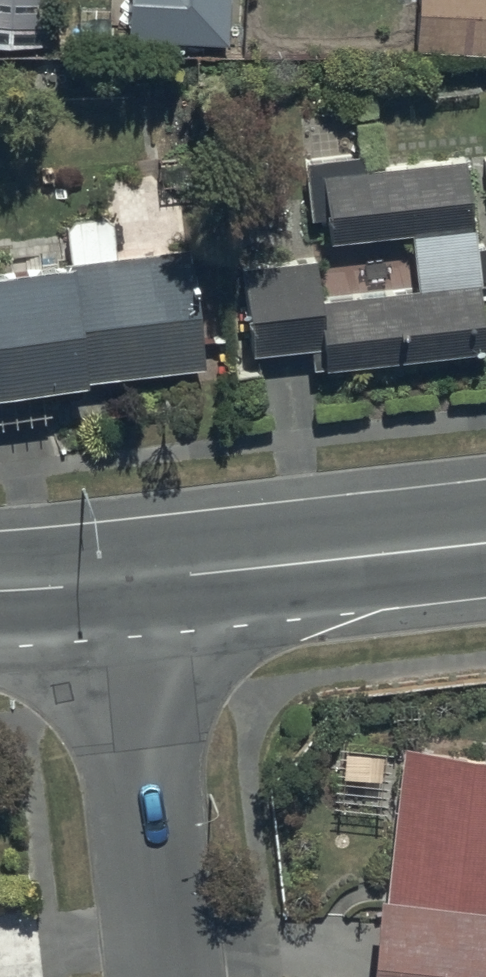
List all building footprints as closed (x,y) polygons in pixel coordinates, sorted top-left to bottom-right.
[(37,36),(38,0),(0,0),(0,35),(37,36)] [(123,27),(225,31),(227,0),(125,0),(123,27)] [(418,51),(485,54),(485,0),(420,0),(418,51)] [(253,359),(325,351),(327,373),(485,355),(485,350),(465,159),(366,169),(365,156),(304,163),(311,223),(330,220),(333,244),(417,235),(424,293),(324,304),(319,260),(243,269),(253,359)] [(72,266),(0,274),(0,405),(89,395),(88,383),(207,369),(193,253),(119,261),(115,225),(67,230),(72,266)] [(407,750),(389,904),(384,903),(376,976),(485,976),(485,760),(407,750)]
